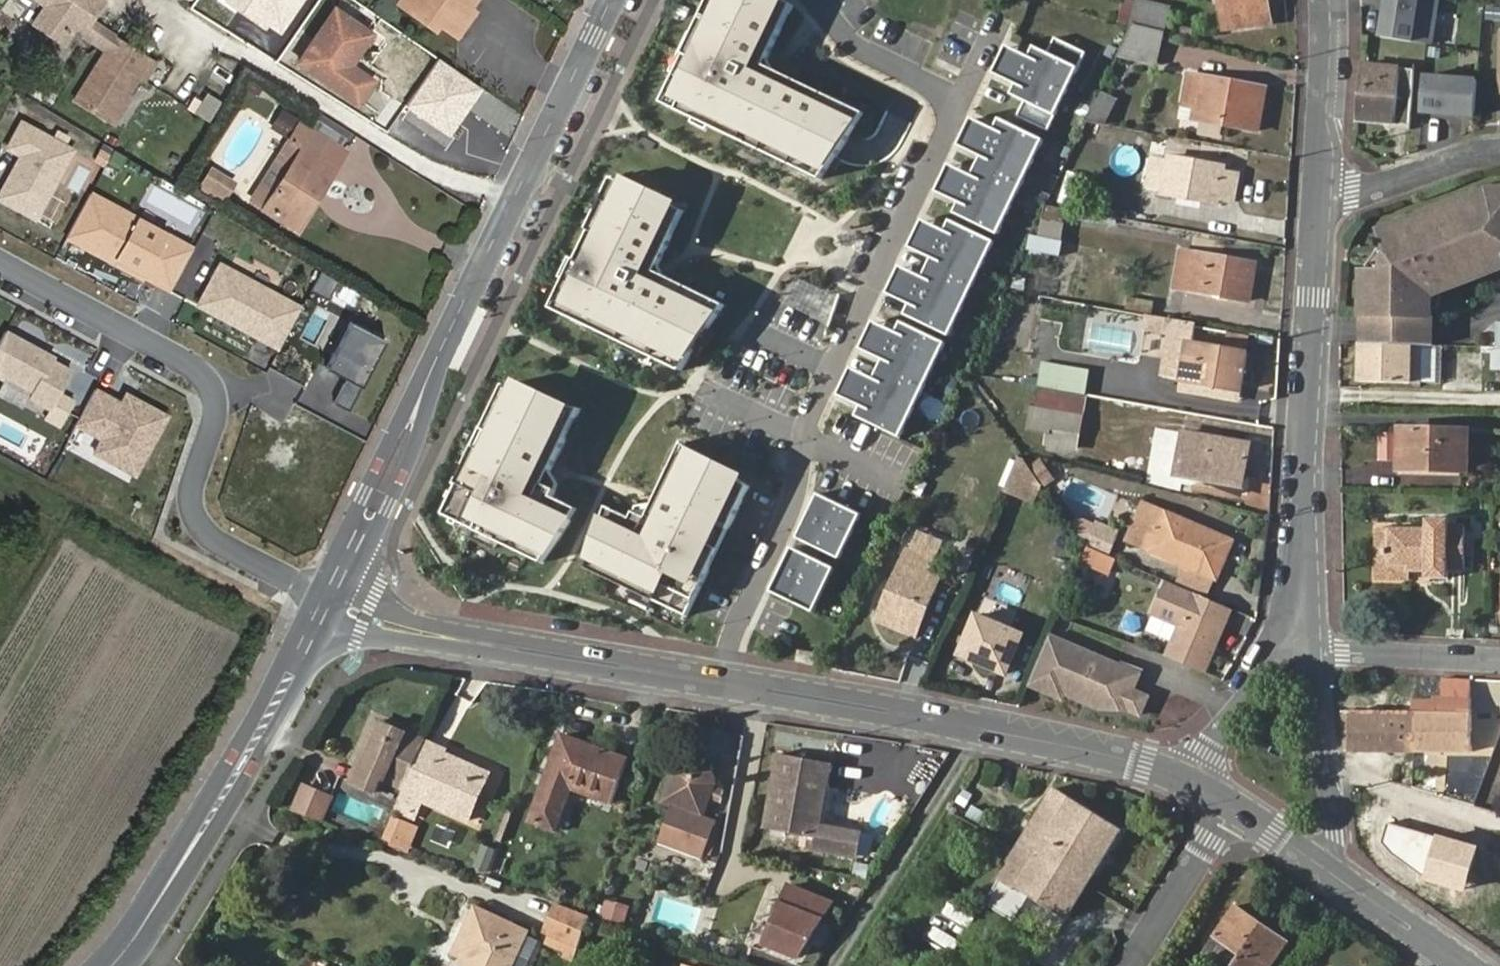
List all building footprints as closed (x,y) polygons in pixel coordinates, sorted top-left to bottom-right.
[(44,8),(32,26),(58,43),(72,21),(84,28),(97,7),(86,0),(32,0),(44,8)] [(398,4),(434,29),(437,24),(456,36),(471,14),(465,9),(471,0),(400,0),(398,4)] [(693,32),(683,53),(687,55),(678,73),(674,71),(673,72),(659,101),(692,116),(693,116),(695,113),(708,120),(706,123),(708,124),(740,139),(741,140),(743,135),(759,143),(757,148),(758,148),(766,152),(767,152),(769,148),(782,154),(780,159),(781,159),(820,178),(855,126),(849,122),(856,108),(809,86),(805,94),(787,85),(791,77),(773,69),(770,75),(755,68),(761,55),(767,58),(781,29),(772,25),(784,0),(708,0),(693,32)] [(784,0),(772,25),(781,29),(793,4),(784,0)] [(958,17),(972,19),(976,0),(961,0),(958,17)] [(1169,7),(1133,0),(1124,0),(1120,19),(1163,30),(1169,7)] [(1225,28),(1270,23),(1267,0),(1221,0),(1225,28)] [(1381,36),(1432,44),(1438,0),(1386,0),(1381,36)] [(370,32),(334,7),(298,61),(356,101),(372,79),(350,63),(370,32)] [(1178,23),(1174,36),(1188,40),(1191,27),(1178,23)] [(91,24),(82,38),(93,45),(102,32),(91,24)] [(1163,33),(1131,26),(1117,55),(1155,66),(1163,33)] [(674,71),(678,73),(687,55),(683,53),(693,32),(688,30),(669,70),(673,72),(674,71)] [(152,63),(111,37),(70,102),(104,125),(132,81),(138,84),(152,63)] [(1011,93),(1055,113),(1083,51),(1053,38),(1047,51),(1033,44),(1028,55),(1006,45),(994,72),(1016,81),(1011,93)] [(770,75),(773,69),(767,58),(761,55),(755,68),(770,75)] [(1361,65),(1356,121),(1409,126),(1413,71),(1361,65)] [(1258,131),(1266,87),(1189,73),(1184,104),(1196,107),(1194,118),(1258,131)] [(1425,75),(1422,112),(1475,116),(1478,79),(1425,75)] [(809,86),(791,77),(787,85),(805,94),(809,86)] [(186,106),(195,112),(206,95),(208,90),(199,85),(186,106)] [(1115,98),(1100,90),(1086,120),(1104,123),(1115,98)] [(207,119),(217,102),(206,95),(195,112),(207,119)] [(855,126),(864,112),(856,108),(849,122),(855,126)] [(273,190),(262,182),(250,200),(299,229),(337,165),(321,155),(329,140),(280,110),(270,127),(288,138),(301,145),(273,190)] [(708,120),(695,113),(693,116),(692,116),(690,121),(705,128),(708,124),(706,123),(708,120)] [(955,211),(996,230),(1041,138),(1000,118),(995,128),(971,116),(957,144),(981,156),(972,174),(949,163),(935,191),(959,202),(955,211)] [(21,117),(6,147),(18,153),(0,188),(0,201),(36,220),(75,145),(21,117)] [(759,143),(743,135),(741,140),(740,139),(738,144),(756,153),(758,148),(757,148),(759,143)] [(261,182),(262,182),(273,190),(301,145),(288,138),(261,182)] [(779,164),(781,159),(780,159),(782,154),(769,148),(767,152),(766,152),(764,156),(779,164)] [(1224,171),(1225,166),(1169,155),(1168,160),(1154,158),(1149,186),(1162,188),(1162,192),(1219,204),(1220,199),(1234,201),(1238,174),(1224,171)] [(210,166),(198,186),(222,201),(234,181),(210,166)] [(604,193),(612,177),(608,175),(600,191),(604,193)] [(638,350),(680,370),(695,348),(708,328),(724,304),(664,274),(660,281),(645,274),(652,261),(658,264),(672,234),(664,230),(675,206),(653,195),(654,192),(657,193),(658,192),(614,178),(612,176),(612,177),(604,193),(596,210),(587,228),(574,258),(573,258),(577,261),(569,279),(564,277),(564,278),(550,307),(599,330),(600,331),(602,326),(616,333),(614,338),(615,338),(623,342),(624,343),(627,338),(641,345),(638,350)] [(194,245),(89,192),(65,240),(169,293),(194,245)] [(1373,346),(1422,346),(1434,347),(1435,297),(1482,275),(1478,268),(1499,258),(1499,196),(1498,196),(1498,203),(1468,210),(1467,203),(1410,224),(1413,231),(1388,241),(1398,283),(1370,275),(1370,300),(1364,300),(1364,317),(1373,318),(1373,346)] [(664,230),(672,234),(684,210),(675,206),(664,230)] [(1066,209),(1046,206),(1041,237),(1060,240),(1066,209)] [(587,228),(596,210),(592,208),(583,226),(587,228)] [(906,314),(946,333),(992,241),(950,221),(945,231),(921,219),(908,247),(932,259),(923,277),(900,266),(886,294),(910,305),(906,314)] [(1175,287),(1186,290),(1192,251),(1182,249),(1175,287)] [(1192,251),(1186,290),(1248,301),(1256,264),(1192,251)] [(569,279),(577,261),(573,258),(574,258),(569,256),(559,276),(564,278),(564,277),(569,279)] [(304,306),(217,260),(193,307),(280,352),(304,306)] [(664,274),(658,264),(652,261),(645,274),(660,281),(664,274)] [(1137,298),(1136,311),(1160,315),(1163,303),(1137,298)] [(1162,332),(1164,318),(1146,315),(1144,314),(1142,328),(1162,332)] [(385,338),(351,318),(326,363),(348,374),(331,406),(346,415),(385,338)] [(1192,344),(1196,323),(1172,319),(1169,340),(1187,343),(1192,344)] [(857,415),(897,435),(942,342),(901,322),(896,332),(872,321),(859,348),(883,360),(874,378),(851,367),(837,395),(861,407),(857,415)] [(1089,324),(1087,346),(1131,349),(1132,327),(1089,324)] [(599,330),(597,334),(613,342),(615,338),(614,338),(616,333),(602,326),(600,331),(599,330)] [(5,328),(0,337),(0,378),(58,408),(79,367),(5,328)] [(708,328),(695,348),(702,353),(715,333),(708,328)] [(624,343),(623,342),(621,346),(637,353),(638,350),(641,345),(627,338),(624,343)] [(1181,379),(1187,343),(1169,340),(1161,376),(1181,379)] [(1192,344),(1187,343),(1181,379),(1240,391),(1246,353),(1192,344)] [(1362,346),(1361,383),(1421,384),(1422,346),(1373,346),(1362,346)] [(1042,363),(1038,385),(1086,394),(1090,372),(1042,363)] [(568,405),(504,383),(482,427),(482,428),(492,433),(483,450),(473,446),(464,465),(458,478),(455,484),(451,491),(448,498),(441,512),(449,517),(456,520),(475,529),(495,538),(541,561),(570,519),(561,514),(566,502),(552,496),(555,489),(536,479),(542,466),(550,469),(565,437),(555,432),(568,405)] [(1086,395),(1037,386),(1033,406),(1083,415),(1086,395)] [(118,403),(97,392),(81,428),(100,439),(91,457),(140,480),(168,414),(127,389),(118,403)] [(565,437),(580,408),(568,405),(555,432),(565,437)] [(1033,406),(1029,429),(1048,433),(1046,443),(1076,448),(1083,415),(1033,406)] [(482,427),(478,425),(460,463),(464,465),(473,446),(483,450),(492,433),(482,428),(482,427)] [(1172,486),(1175,474),(1183,432),(1163,428),(1152,481),(1172,486)] [(1406,428),(1405,468),(1460,469),(1462,430),(1406,428)] [(1183,432),(1175,474),(1240,486),(1248,444),(1183,432)] [(683,443),(683,441),(669,471),(679,476),(692,448),(683,443)] [(603,518),(587,567),(632,588),(652,598),(686,615),(719,547),(709,543),(718,524),(728,528),(749,485),(692,448),(679,476),(669,471),(653,503),(661,506),(654,520),(634,510),(631,517),(617,510),(611,522),(603,518)] [(1041,484),(1023,459),(1020,458),(1004,493),(1033,505),(1041,484)] [(1041,460),(1032,466),(1045,486),(1055,480),(1041,460)] [(555,489),(558,483),(550,469),(542,466),(536,479),(555,489)] [(817,493),(799,531),(843,552),(861,514),(817,493)] [(570,519),(577,508),(566,502),(561,514),(570,519)] [(653,503),(637,505),(634,510),(654,520),(661,506),(653,503)] [(1216,578),(1232,540),(1168,513),(1145,503),(1129,540),(1152,550),(1216,578)] [(617,510),(607,506),(603,518),(611,522),(617,510)] [(1408,565),(1408,571),(1427,571),(1426,577),(1448,577),(1449,566),(1464,566),(1464,527),(1449,526),(1449,520),(1427,519),(1427,530),(1379,528),(1378,553),(1391,553),(1391,563),(1408,565)] [(919,522),(907,548),(935,560),(932,570),(942,574),(949,559),(955,561),(963,540),(960,538),(962,533),(937,523),(936,528),(919,522)] [(1110,552),(1118,532),(1095,523),(1087,544),(1110,552)] [(709,543),(719,547),(728,528),(718,524),(709,543)] [(475,529),(471,537),(491,546),(495,538),(475,529)] [(839,563),(796,542),(775,585),(818,606),(839,563)] [(935,560),(907,548),(878,620),(916,636),(942,574),(932,570),(935,560)] [(1115,559),(1089,548),(1082,562),(1109,573),(1115,559)] [(1407,578),(1408,571),(1408,565),(1391,563),(1391,553),(1378,553),(1377,578),(1407,578)] [(1166,580),(1153,613),(1180,624),(1168,656),(1207,671),(1222,633),(1219,631),(1222,622),(1226,624),(1233,607),(1207,596),(1166,580)] [(628,596),(648,606),(652,598),(632,588),(628,596)] [(1006,673),(1022,632),(977,613),(960,654),(1006,673)] [(1116,662),(1048,635),(1028,685),(1062,698),(1065,692),(1098,706),(1128,707),(1141,712),(1148,693),(1133,687),(1109,678),(1116,662)] [(1139,671),(1116,662),(1109,678),(1133,687),(1139,671)] [(1416,702),(1416,714),(1470,715),(1470,699),(1438,698),(1437,702),(1416,702)] [(1416,714),(1350,714),(1350,750),(1471,750),(1470,715),(1416,714)] [(381,778),(403,787),(423,740),(374,720),(347,781),(374,793),(381,778)] [(554,829),(568,791),(609,805),(627,759),(560,735),(528,820),(554,829)] [(403,787),(392,810),(412,819),(421,800),(467,820),(487,772),(442,752),(443,749),(423,740),(403,787)] [(828,766),(777,757),(764,828),(808,836),(816,837),(814,848),(851,854),(855,829),(818,823),(828,766)] [(700,816),(706,797),(711,784),(711,783),(712,778),(711,773),(709,769),(706,765),(703,762),(699,760),(695,758),(690,758),(686,758),(681,759),(678,761),(674,764),(671,768),(659,801),(670,806),(656,843),(700,859),(714,821),(700,816)] [(711,784),(706,797),(718,801),(723,789),(711,784)] [(303,786),(291,812),(318,821),(329,798),(303,786)] [(1014,884),(1065,915),(1117,830),(1053,790),(998,878),(1011,887),(1014,884)] [(392,810),(390,817),(410,824),(412,819),(392,810)] [(383,840),(396,845),(403,827),(390,821),(383,840)] [(403,827),(396,845),(404,848),(412,830),(403,827)] [(816,837),(808,836),(806,847),(814,848),(816,837)] [(800,960),(832,903),(788,889),(763,947),(800,960)] [(604,902),(600,917),(620,923),(625,909),(604,902)] [(1202,953),(1220,965),(1269,965),(1287,940),(1234,904),(1202,953)] [(466,963),(464,965),(509,965),(525,932),(474,907),(456,945),(471,952),(466,963)] [(545,933),(572,943),(582,918),(555,908),(545,933)] [(452,955),(466,963),(471,952),(456,945),(452,955)] [(1340,952),(1331,965),(1361,965),(1340,952)]
